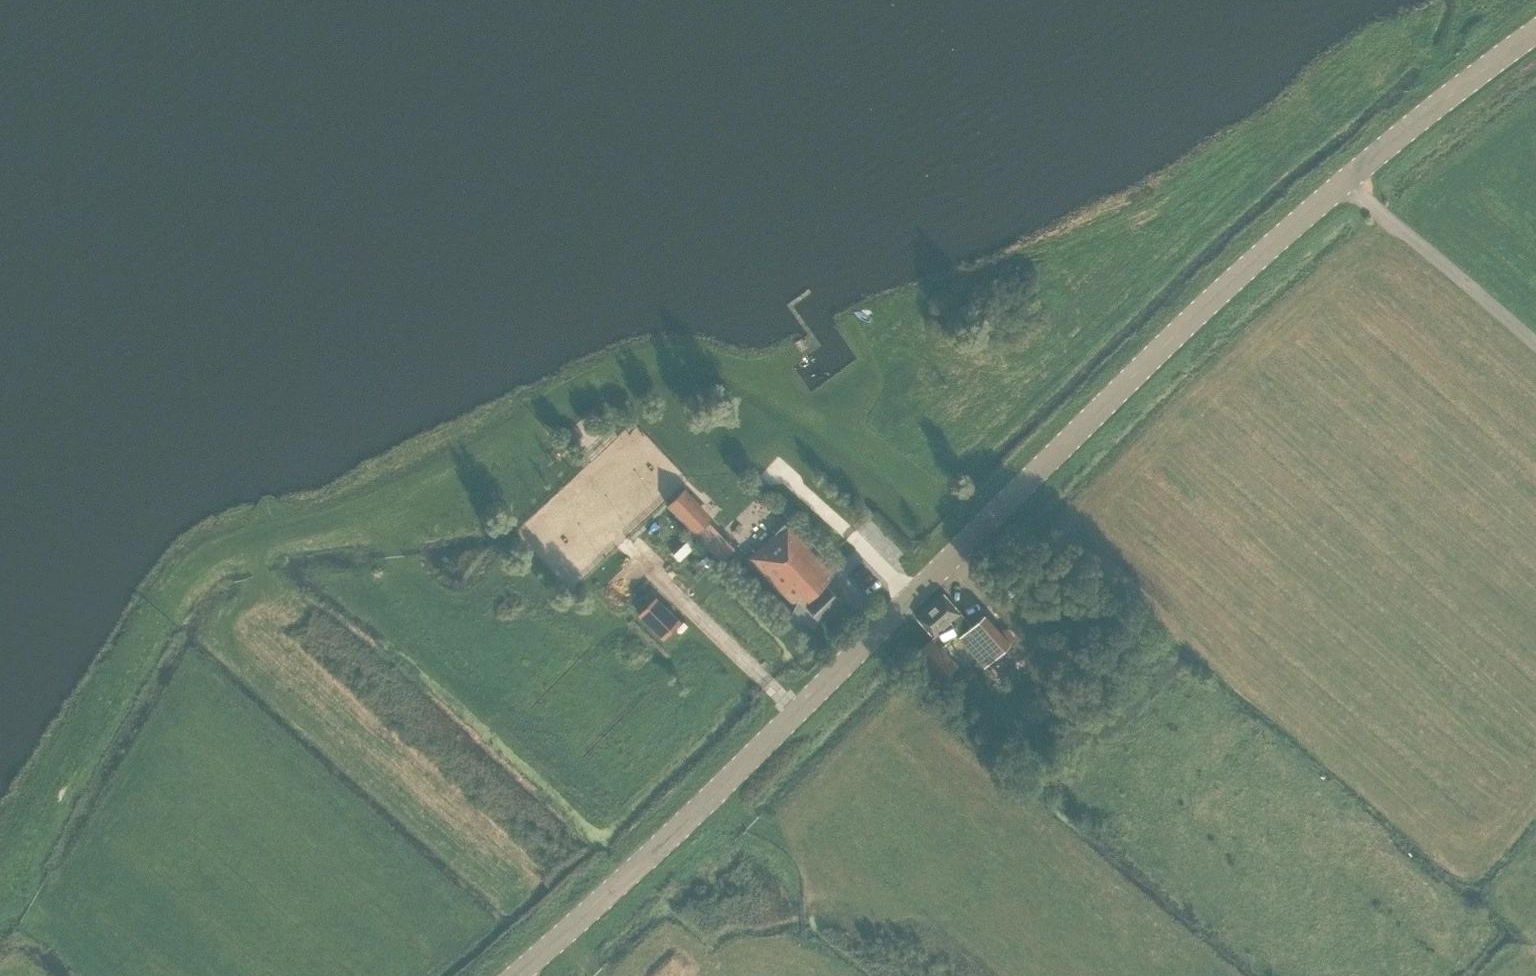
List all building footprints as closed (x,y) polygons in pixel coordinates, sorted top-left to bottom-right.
[(817,385),(823,372),(809,366),(802,379),(817,385)] [(667,506),(695,535),(713,518),(685,489),(667,506)] [(813,623),(817,615),(821,620),(841,600),(825,584),(834,575),(785,523),(750,557),(798,607),(794,614),(813,623)] [(711,551),(722,562),(735,549),(724,538),(711,551)] [(943,594),(917,617),(934,637),(933,638),(932,638),(915,653),(940,680),(957,666),(940,647),(941,646),(955,635),(959,640),(960,639),(998,680),(1011,668),(997,653),(1009,643),(984,615),(972,626),(943,594)] [(679,621),(653,596),(637,613),(662,638),(679,621)]
